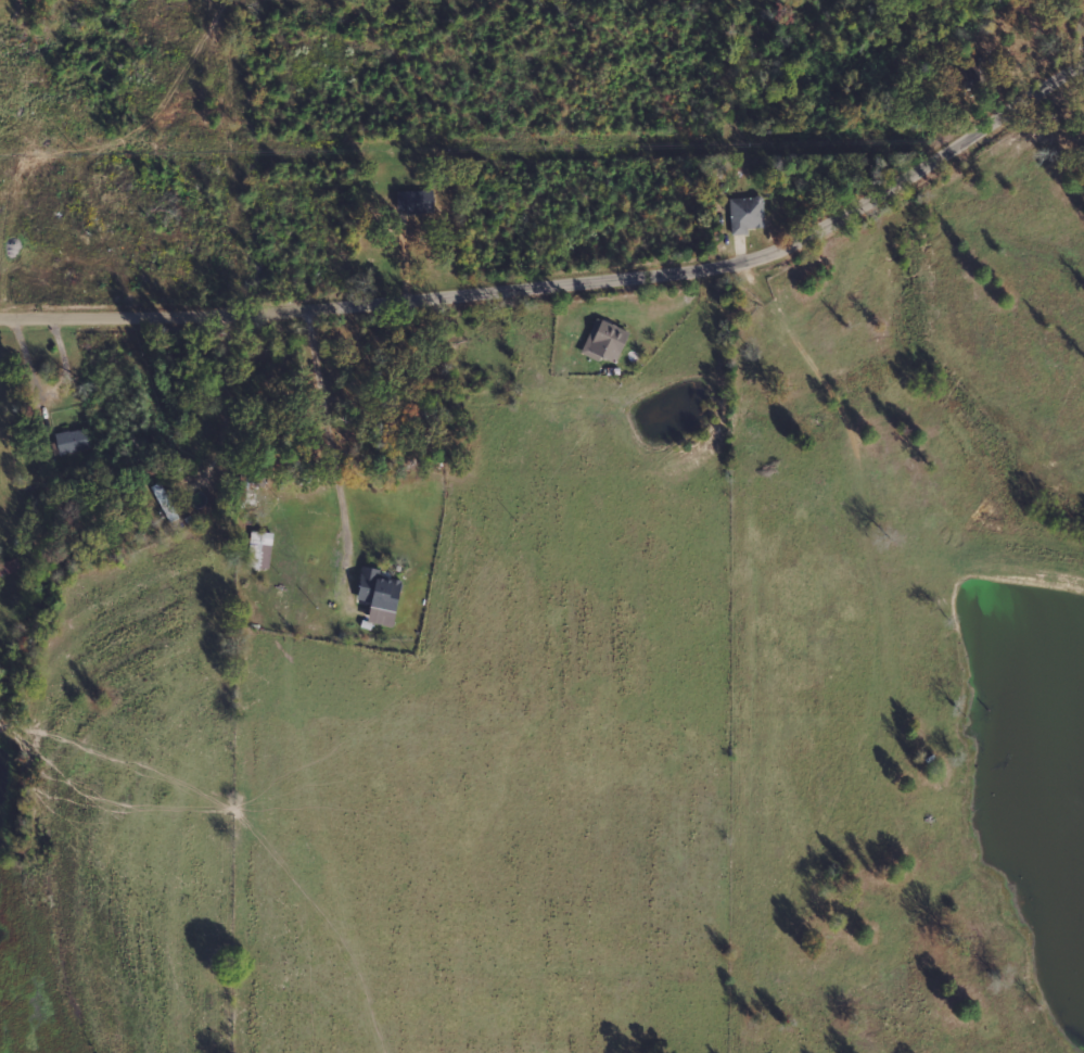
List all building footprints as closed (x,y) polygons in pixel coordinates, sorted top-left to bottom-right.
[(434,191),(397,192),(398,214),(434,213),(434,191)] [(747,229),(765,228),(763,198),(730,199),(731,236),(747,235),(747,229)] [(580,354),(599,362),(601,358),(617,364),(630,333),(595,318),(580,354)] [(59,455),(90,449),(86,428),(55,434),(59,455)] [(268,570),(273,534),(251,531),(246,567),(268,570)] [(17,560),(0,563),(0,575),(20,571),(17,560)] [(368,623),(394,629),(404,582),(380,577),(381,571),(364,567),(357,600),(372,604),(368,623)]
